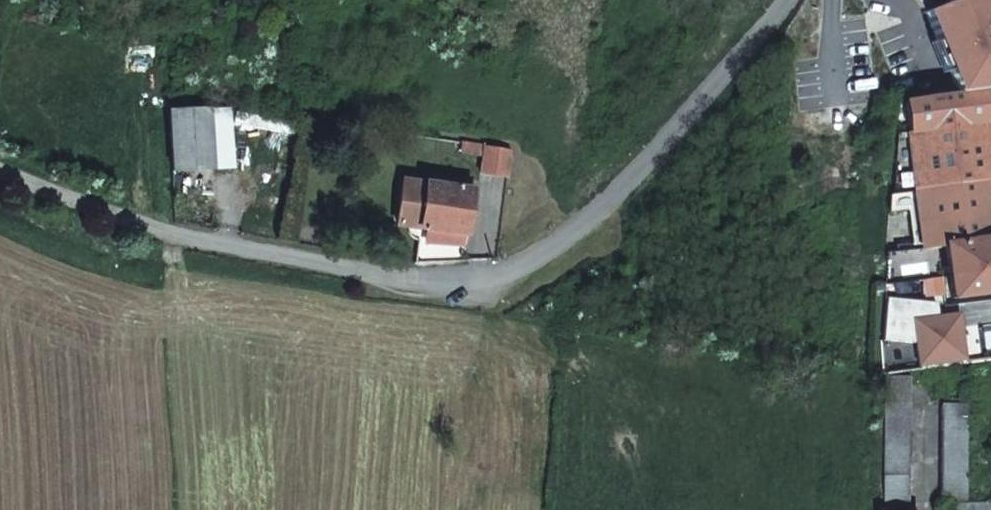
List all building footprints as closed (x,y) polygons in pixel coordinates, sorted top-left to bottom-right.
[(898,100),(923,248),(944,245),(945,245),(990,240),(990,136),(990,131),(990,130),(990,89),(898,100)] [(210,106),(170,109),(175,168),(216,166),(210,106)] [(481,172),(510,176),(514,149),(486,145),(481,172)] [(463,188),(464,179),(435,175),(434,183),(463,188)] [(422,227),(428,183),(406,179),(399,224),(422,227)] [(434,183),(428,183),(422,227),(465,233),(472,189),(473,180),(464,179),(463,188),(434,183)] [(465,233),(422,227),(421,238),(463,244),(465,233)] [(945,245),(953,298),(990,293),(990,240),(945,245)] [(907,378),(880,376),(880,377),(880,481),(901,484),(907,484),(907,378)] [(940,504),(964,504),(964,405),(939,405),(940,504)] [(880,481),(879,507),(907,506),(907,484),(901,484),(880,481)]
